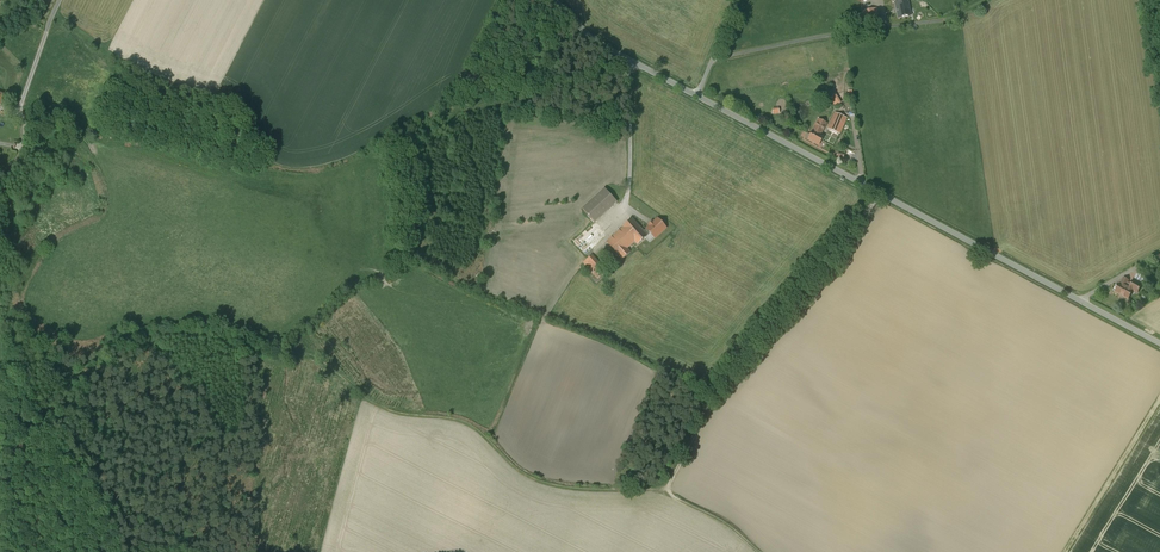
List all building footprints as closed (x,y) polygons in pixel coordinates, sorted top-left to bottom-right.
[(895,3),(898,18),(911,16),(908,0),(906,1),(906,0),(895,0),(895,3)] [(877,9),(862,11),(864,24),(879,21),(877,9)] [(835,107),(842,103),(836,93),(830,97),(835,107)] [(847,118),(835,113),(828,129),(840,134),(847,118)] [(820,135),(827,124),(819,120),(810,135),(808,134),(806,138),(808,140),(819,146),(823,137),(820,135)] [(605,189),(582,209),(595,223),(617,202),(605,189)] [(632,219),(606,243),(619,257),(622,260),(631,253),(627,249),(635,242),(634,242),(644,232),(632,219)] [(657,219),(646,229),(650,233),(655,238),(666,228),(657,219)] [(644,232),(634,242),(635,242),(637,245),(648,236),(644,232)] [(594,263),(604,274),(606,271),(592,255),(589,258),(594,263)] [(589,258),(584,263),(589,268),(594,263),(589,258)] [(604,274),(594,263),(589,268),(598,279),(604,274)] [(1146,278),(1137,274),(1130,289),(1133,291),(1138,293),(1146,278)] [(1124,278),(1121,284),(1126,287),(1129,281),(1124,278)] [(1116,293),(1128,299),(1133,291),(1130,289),(1126,287),(1121,284),(1119,287),(1116,286),(1113,291),(1116,292),(1116,293)]
